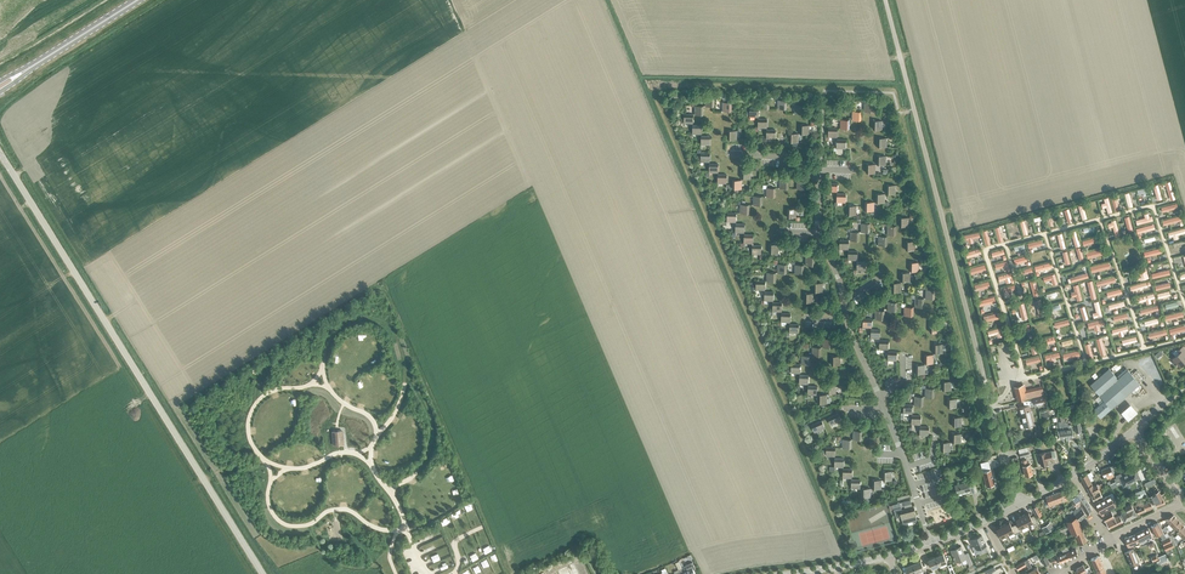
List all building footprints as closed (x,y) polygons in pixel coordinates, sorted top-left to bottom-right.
[(705,106),(714,106),(714,97),(706,97),(705,106)] [(760,108),(769,108),(769,100),(761,99),(760,108)] [(778,108),(786,109),(787,100),(778,100),(778,108)] [(722,111),(731,111),(731,102),(723,102),(722,111)] [(864,111),(873,112),(873,103),(864,103),(864,111)] [(795,113),(803,113),(804,105),(795,104),(795,113)] [(695,114),(703,114),(703,106),(695,106),(695,114)] [(749,116),(758,117),(758,108),(750,108),(749,116)] [(852,120),(861,120),(861,111),(853,111),(852,120)] [(684,123),(693,123),(693,114),(684,114),(684,123)] [(758,127),(767,127),(767,119),(758,118),(758,127)] [(840,128),(849,128),(849,119),(840,119),(840,128)] [(873,129),(882,129),(882,121),(873,120),(873,129)] [(692,134),(701,134),(701,125),(692,125),(692,134)] [(800,133),(809,134),(809,125),(800,125),(800,133)] [(828,136),(837,137),(837,128),(829,128),(828,136)] [(766,138),(775,138),(775,130),(767,129),(766,138)] [(728,139),(736,139),(736,131),(728,130),(728,139)] [(789,142),(798,142),(798,133),(790,133),(789,142)] [(701,145),(710,145),(710,136),(701,136),(701,145)] [(877,146),(886,147),(886,138),(878,138),(877,146)] [(837,148),(845,148),(845,139),(837,139),(837,148)] [(701,161),(709,162),(709,153),(701,153),(701,161)] [(877,164),(885,164),(886,156),(877,155),(877,164)] [(709,172),(718,173),(718,164),(709,164),(709,172)] [(866,172),(875,173),(875,164),(867,164),(866,172)] [(742,178),(750,178),(750,170),(742,170),(742,178)] [(717,183),(726,183),(726,175),(718,174),(717,183)] [(779,188),(788,188),(788,179),(780,179),(779,188)] [(732,189),(741,189),(742,180),(733,180),(732,189)] [(797,188),(805,189),(805,180),(797,180),(797,188)] [(1165,182),(1171,200),(1176,198),(1170,180),(1165,182)] [(828,191),(837,191),(837,183),(828,182),(828,191)] [(1162,198),(1158,183),(1153,185),(1157,199),(1162,198)] [(886,193),(895,194),(895,185),(887,184),(886,193)] [(766,196),(775,197),(775,188),(766,188),(766,196)] [(1129,191),(1125,193),(1128,206),(1133,205),(1129,191)] [(837,202),(845,202),(845,193),(837,193),(836,202),(835,201),(835,205),(837,205),(837,202)] [(876,202),(884,202),(885,193),(876,193),(876,202)] [(1116,194),(1111,196),(1115,210),(1120,209),(1116,194)] [(753,204),(762,205),(762,196),(753,196),(753,204)] [(1105,202),(1101,203),(1103,207),(1106,206),(1108,212),(1113,211),(1108,196),(1104,198),(1105,202)] [(865,210),(873,211),(874,202),(865,201),(865,210)] [(1179,207),(1177,202),(1161,206),(1163,211),(1174,208),(1174,210),(1176,209),(1176,208),(1179,207)] [(1083,203),(1078,205),(1083,219),(1087,217),(1083,203)] [(740,213),(748,213),(749,205),(740,204),(740,213)] [(847,214),(856,214),(856,206),(848,205),(847,214)] [(1069,207),(1064,209),(1068,222),(1073,221),(1069,207)] [(787,217),(795,217),(796,209),(787,208),(787,217)] [(1053,224),(1050,212),(1045,213),(1049,225),(1053,224)] [(1150,216),(1149,212),(1144,213),(1145,217),(1138,219),(1136,219),(1137,224),(1154,220),(1152,215),(1150,216)] [(727,222),(735,222),(736,213),(727,213),(727,221),(723,221),(723,224),(727,224),(727,222)] [(1133,229),(1129,215),(1125,216),(1129,231),(1133,229)] [(1181,215),(1162,220),(1164,225),(1183,219),(1181,215)] [(900,226),(908,226),(908,217),(900,217),(900,226)] [(1116,218),(1111,220),(1112,222),(1108,222),(1109,227),(1113,226),(1116,236),(1120,234),(1116,218)] [(1020,221),(1024,234),(1028,233),(1024,219),(1020,221)] [(735,232),(744,232),(744,224),(735,223),(735,232)] [(861,232),(870,232),(870,223),(861,223),(861,232)] [(1154,223),(1136,228),(1138,233),(1155,228),(1154,223)] [(887,234),(896,234),(896,226),(887,226),(887,234)] [(1000,226),(995,227),(999,241),(1004,240),(1000,226)] [(1168,232),(1170,236),(1173,235),(1174,238),(1178,237),(1177,234),(1184,232),(1184,227),(1168,232)] [(991,243),(987,229),(982,230),(986,244),(991,243)] [(1076,229),(1071,231),(1076,246),(1081,244),(1076,229)] [(850,240),(859,240),(859,232),(850,231),(850,240)] [(979,231),(963,234),(964,239),(980,236),(979,231)] [(1062,232),(1057,233),(1061,248),(1066,247),(1062,232)] [(744,243),(752,243),(752,234),(744,234),(744,243)] [(1101,234),(1082,240),(1084,245),(1102,239),(1101,234)] [(878,245),(887,245),(887,236),(878,236),(878,245)] [(1041,239),(1028,242),(1030,248),(1043,244),(1041,239)] [(840,249),(848,249),(848,240),(840,240),(840,249)] [(906,241),(906,250),(915,250),(915,241),(906,241)] [(769,253),(778,253),(778,244),(769,244),(769,253)] [(752,254),(761,254),(761,245),(752,245),(752,254)] [(1085,258),(1081,246),(1076,247),(1080,260),(1085,258)] [(1106,253),(1104,246),(1086,251),(1088,258),(1106,253)] [(980,247),(966,251),(967,257),(982,253),(980,247)] [(1161,247),(1144,251),(1146,256),(1162,252),(1161,247)] [(1003,248),(991,252),(993,256),(1005,253),(1003,248)] [(848,259),(857,259),(857,251),(848,251),(848,259)] [(1027,260),(1026,255),(1014,258),(1015,263),(1027,260)] [(805,265),(814,265),(814,257),(805,256),(805,265)] [(1008,260),(995,263),(996,268),(1009,265),(1008,260)] [(857,270),(865,270),(865,261),(857,261),(857,270)] [(1052,261),(1035,265),(1036,271),(1053,266),(1052,261)] [(1109,261),(1090,265),(1092,271),(1110,267),(1109,261)] [(910,271),(918,271),(919,262),(910,262),(910,271)] [(986,269),(985,263),(970,267),(971,273),(986,269)] [(777,273),(786,273),(786,264),(778,264),(777,273)] [(795,273),(803,273),(803,265),(795,265),(795,273)] [(1137,267),(1141,279),(1149,277),(1146,265),(1137,267)] [(1033,271),(1032,266),(1017,270),(1019,275),(1033,271)] [(1171,273),(1169,268),(1163,270),(1152,272),(1153,277),(1171,273)] [(1011,271),(998,275),(999,280),(1005,279),(1007,282),(1011,281),(1010,277),(1013,277),(1011,271)] [(766,281),(775,281),(775,273),(767,272),(766,281)] [(901,281),(909,281),(910,272),(901,272),(901,281)] [(1089,276),(1087,272),(1070,276),(1071,277),(1072,281),(1089,276)] [(1051,279),(1053,285),(1058,283),(1055,273),(1043,277),(1044,281),(1051,279)] [(1115,275),(1096,280),(1097,285),(1116,280),(1115,275)] [(1036,279),(1030,280),(1034,296),(1040,295),(1036,279)] [(1093,279),(1087,280),(1091,298),(1097,297),(1093,279)] [(990,286),(989,280),(974,284),(976,290),(990,286)] [(755,290),(764,290),(764,281),(756,281),(755,290)] [(1147,281),(1130,286),(1132,290),(1148,286),(1148,285),(1147,281)] [(1170,281),(1155,285),(1156,289),(1171,286),(1170,281)] [(813,291),(822,292),(822,283),(813,283),(813,291)] [(892,291),(901,291),(901,283),(892,283),(892,291)] [(1016,288),(1015,283),(1002,287),(1003,292),(1004,292),(1006,296),(1010,295),(1008,290),(1016,288)] [(1079,283),(1073,285),(1075,290),(1071,291),(1073,297),(1076,296),(1077,300),(1083,299),(1079,283)] [(1121,287),(1107,291),(1108,296),(1123,292),(1121,287)] [(925,298),(934,298),(934,290),(926,289),(925,298)] [(1169,290),(1157,293),(1158,298),(1171,295),(1169,290)] [(764,300),(773,301),(773,292),(764,292),(764,300)] [(1154,292),(1136,297),(1138,302),(1146,300),(1147,304),(1152,302),(1151,299),(1156,297),(1154,292)] [(804,302),(813,302),(813,293),(804,293),(804,302)] [(996,301),(995,295),(979,299),(980,305),(996,301)] [(915,306),(923,307),(924,298),(915,298),(915,306)] [(1041,298),(1035,300),(1040,316),(1045,314),(1041,298)] [(1099,300),(1094,301),(1094,304),(1096,311),(1093,312),(1094,317),(1097,316),(1098,317),(1103,316),(1099,300)] [(1124,300),(1109,304),(1110,309),(1125,304),(1124,300)] [(772,311),(781,311),(781,303),(773,302),(772,311)] [(888,310),(896,311),(897,302),(888,302),(888,310)] [(1024,302),(1018,303),(1022,319),(1028,317),(1024,302)] [(1141,314),(1159,309),(1158,304),(1140,309),(1141,314)] [(1085,305),(1080,307),(1084,320),(1089,318),(1085,305)] [(904,315),(912,316),(913,307),(904,306),(904,315)] [(875,319),(883,319),(884,311),(875,310),(875,319)] [(1183,310),(1165,315),(1166,320),(1184,315),(1183,310)] [(997,312),(983,315),(985,321),(999,318),(997,312)] [(1127,312),(1113,315),(1114,320),(1128,316),(1127,312)] [(781,322),(789,322),(790,313),(781,313),(781,322)] [(1158,317),(1144,320),(1146,325),(1159,321),(1158,317)] [(862,327),(871,327),(871,319),(863,318),(862,327)] [(1068,318),(1054,322),(1056,327),(1070,323),(1068,318)] [(1103,318),(1088,322),(1089,328),(1094,326),(1095,330),(1101,329),(1100,325),(1105,324),(1103,318)] [(1049,320),(1035,324),(1036,328),(1050,325),(1049,320)] [(930,332),(939,332),(939,324),(930,323),(930,332)] [(1015,327),(1016,333),(1031,329),(1029,323),(1015,327)] [(789,333),(798,333),(798,324),(789,324),(789,333)] [(1128,330),(1127,325),(1112,329),(1113,334),(1128,330)] [(1169,328),(1170,334),(1184,330),(1184,325),(1169,328)] [(1001,327),(988,331),(989,335),(997,333),(998,337),(1003,335),(1001,327)] [(1149,332),(1150,338),(1168,333),(1166,328),(1149,332)] [(870,338),(879,338),(880,329),(871,329),(870,338)] [(1056,341),(1054,335),(1040,339),(1041,345),(1056,341)] [(1136,335),(1122,339),(1123,344),(1138,340),(1136,335)] [(1107,353),(1102,336),(1096,338),(1101,355),(1107,353)] [(822,347),(831,347),(831,339),(822,339),(822,347)] [(879,349),(888,349),(888,340),(879,340),(879,349)] [(1034,340),(1029,341),(1032,354),(1037,352),(1034,340)] [(1094,356),(1090,342),(1085,343),(1089,358),(1094,356)] [(933,353),(942,353),(942,344),(934,344),(933,353)] [(1172,359),(1179,367),(1184,362),(1184,348),(1183,346),(1178,350),(1175,350),(1172,352),(1175,356),(1172,359)] [(812,356),(820,356),(821,347),(812,347),(812,356)] [(1079,349),(1063,353),(1064,359),(1080,355),(1079,349)] [(888,360),(896,360),(897,352),(888,351),(888,360)] [(1060,356),(1059,351),(1045,354),(1046,359),(1050,358),(1050,362),(1055,361),(1055,357),(1060,356)] [(925,363),(933,363),(933,354),(925,354),(925,363)] [(1040,355),(1026,359),(1027,364),(1041,360),(1040,355)] [(801,364),(810,364),(810,356),(801,356),(801,364)] [(831,365),(840,365),(840,356),(831,356),(831,365)] [(791,373),(799,373),(799,364),(791,364),(791,373)] [(916,373),(924,373),(924,365),(916,365),(916,373)] [(1126,368),(1117,376),(1109,368),(1090,384),(1104,400),(1094,410),(1101,417),(1139,383),(1126,368)] [(799,384),(808,384),(808,375),(799,375),(799,384)] [(942,390),(951,390),(951,381),(942,381),(942,390)] [(827,393),(835,393),(836,385),(827,384),(827,393)] [(1023,384),(1014,386),(1018,400),(1026,398),(1044,394),(1042,387),(1025,392),(1023,384)] [(807,394),(816,395),(816,386),(808,386),(807,394)] [(925,397),(933,397),(934,388),(925,388),(925,397)] [(818,403),(826,404),(827,395),(818,395),(818,403)] [(914,405),(923,405),(923,397),(915,396),(914,405)] [(1025,406),(1020,408),(1023,422),(1025,427),(1034,425),(1033,419),(1029,407),(1045,403),(1043,396),(1033,398),(1024,400),(1025,406)] [(948,407),(956,407),(956,399),(948,399),(948,407)] [(1131,402),(1122,411),(1129,419),(1139,410),(1131,402)] [(903,413),(912,414),(912,405),(904,404),(903,413)] [(1062,412),(1066,437),(1073,436),(1071,424),(1067,425),(1067,422),(1066,422),(1066,421),(1067,421),(1066,411),(1062,412)] [(1059,438),(1066,437),(1062,412),(1057,412),(1058,420),(1060,420),(1060,425),(1060,429),(1058,430),(1059,438)] [(828,417),(831,425),(842,420),(839,413),(828,417)] [(911,424),(920,425),(920,416),(912,415),(911,424)] [(952,426),(961,426),(961,417),(953,417),(952,426)] [(811,425),(815,432),(825,427),(822,420),(811,425)] [(919,435),(928,435),(928,427),(920,426),(919,435)] [(342,430),(331,431),(332,445),(343,444),(342,430)] [(853,440),(861,440),(862,431),(853,431),(853,440)] [(952,442),(960,442),(961,434),(952,433),(952,442)] [(870,444),(878,445),(879,436),(870,436),(870,444)] [(842,448),(851,448),(851,439),(843,439),(842,448)] [(941,451),(950,451),(950,442),(942,442),(941,451)] [(826,456),(834,456),(835,448),(826,448),(826,456)] [(1053,458),(1056,457),(1054,450),(1045,452),(1038,454),(1041,465),(1048,464),(1047,460),(1053,459),(1053,458)] [(835,467),(843,467),(843,458),(834,458),(834,467),(831,467),(831,470),(835,470),(835,467)] [(1030,464),(1028,464),(1026,459),(1021,461),(1025,475),(1033,473),(1030,464)] [(979,461),(981,470),(987,468),(985,460),(979,461)] [(1107,479),(1114,476),(1110,467),(1109,467),(1101,470),(1104,477),(1106,476),(1107,479)] [(843,478),(851,478),(851,469),(843,469),(843,478)] [(992,473),(991,473),(990,469),(983,471),(986,486),(994,483),(992,473)] [(1124,485),(1140,477),(1135,469),(1124,475),(1122,472),(1118,474),(1124,485)] [(883,480),(891,480),(891,471),(883,471),(883,480)] [(1092,484),(1092,483),(1090,481),(1093,480),(1089,472),(1080,477),(1085,488),(1087,487),(1092,484)] [(851,488),(859,489),(860,480),(851,479),(851,488)] [(955,485),(957,493),(970,490),(970,488),(974,486),(972,479),(967,480),(968,482),(955,485)] [(872,489),(881,489),(881,480),(872,480),(872,489)] [(1095,493),(1100,490),(1099,488),(1098,488),(1103,485),(1101,483),(1098,484),(1097,481),(1092,483),(1092,484),(1087,487),(1091,495),(1095,493)] [(1059,492),(1063,501),(1063,502),(1068,500),(1067,499),(1070,497),(1070,495),(1073,494),(1070,487),(1059,492)] [(861,497),(870,497),(870,489),(862,488),(861,497)] [(1095,493),(1091,495),(1094,501),(1098,498),(1102,496),(1100,491),(1100,490),(1095,493)] [(1135,493),(1138,499),(1146,495),(1144,490),(1135,493)] [(1153,499),(1156,506),(1165,503),(1163,498),(1159,490),(1153,494),(1155,497),(1154,498),(1153,499)] [(1083,503),(1086,500),(1080,491),(1073,496),(1076,500),(1073,502),(1076,507),(1080,504),(1081,505),(1083,503)] [(1049,506),(1063,501),(1059,492),(1046,497),(1049,506)] [(1095,503),(1102,515),(1104,514),(1103,512),(1116,505),(1113,499),(1115,498),(1113,493),(1095,503)] [(903,502),(905,508),(912,506),(910,499),(903,502)] [(1082,508),(1087,514),(1092,510),(1089,504),(1086,500),(1083,503),(1081,505),(1081,506),(1080,507),(1081,509),(1082,508)] [(913,507),(902,510),(900,502),(893,504),(896,517),(901,516),(903,523),(917,520),(913,507)] [(1142,503),(1145,511),(1153,508),(1151,502),(1143,505),(1142,502),(1142,503)] [(1127,511),(1131,518),(1137,515),(1131,503),(1125,506),(1127,511)] [(1138,514),(1145,511),(1142,503),(1134,506),(1138,514)] [(1032,508),(1037,517),(1042,514),(1036,505),(1032,508)] [(1081,509),(1080,507),(1079,506),(1073,512),(1080,520),(1087,514),(1082,508),(1081,509)] [(1124,521),(1131,518),(1127,511),(1125,512),(1125,511),(1123,512),(1123,513),(1121,514),(1124,521)] [(1029,512),(1022,515),(1027,525),(1033,522),(1034,524),(1038,522),(1034,515),(1031,516),(1029,512)] [(1102,516),(1105,521),(1114,517),(1111,512),(1102,516)] [(1106,522),(1109,528),(1122,522),(1118,513),(1114,515),(1115,517),(1106,522)] [(1168,529),(1178,519),(1173,514),(1165,519),(1169,524),(1166,526),(1168,529)] [(1022,530),(1021,527),(1027,525),(1022,515),(1016,518),(1018,523),(1015,524),(1019,532),(1022,530)] [(1075,533),(1082,530),(1077,517),(1066,522),(1068,524),(1058,528),(1060,532),(1069,528),(1072,534),(1075,533)] [(1175,531),(1182,524),(1178,519),(1168,529),(1170,531),(1173,528),(1175,531)] [(1015,534),(1019,532),(1015,524),(1012,526),(1009,521),(1003,524),(1008,534),(1014,531),(1015,534)] [(1171,535),(1166,537),(1163,531),(1158,522),(1151,526),(1155,535),(1159,533),(1162,538),(1161,539),(1162,540),(1163,545),(1166,553),(1172,550),(1171,548),(1174,546),(1177,544),(1172,534),(1171,535)] [(997,527),(1002,537),(1008,534),(1003,524),(997,527)] [(1047,524),(1042,527),(1046,533),(1051,529),(1047,524)] [(1184,529),(1184,527),(1182,524),(1175,531),(1178,534),(1175,537),(1176,538),(1184,529)] [(1145,529),(1135,534),(1138,540),(1147,536),(1148,538),(1153,536),(1148,527),(1145,529)] [(1176,538),(1177,540),(1181,537),(1183,539),(1184,538),(1184,529),(1176,538)] [(1082,530),(1075,533),(1077,538),(1074,539),(1075,542),(1078,541),(1079,544),(1087,541),(1082,530)] [(1138,544),(1135,534),(1125,538),(1128,547),(1130,547),(1138,544)] [(977,549),(986,545),(981,535),(970,540),(972,546),(976,545),(977,549)] [(968,553),(964,554),(961,546),(950,550),(956,562),(966,558),(967,562),(971,561),(968,553)] [(1065,550),(1069,558),(1078,554),(1076,548),(1069,551),(1067,546),(1064,547),(1065,550)] [(1125,551),(1131,566),(1138,563),(1133,548),(1125,551)] [(1059,563),(1069,558),(1065,550),(1063,551),(1064,553),(1057,556),(1050,558),(1052,563),(1058,561),(1059,563)] [(935,556),(939,565),(940,565),(940,566),(941,566),(943,566),(945,565),(946,564),(947,563),(946,562),(943,553),(935,556)] [(1041,558),(1044,565),(1050,563),(1046,555),(1041,558)] [(1098,573),(1106,573),(1098,555),(1091,559),(1098,573)] [(931,568),(939,565),(935,556),(928,559),(931,568)] [(1032,573),(1040,573),(1041,573),(1036,567),(1033,569),(1027,559),(1024,561),(1029,568),(1032,573)] [(917,573),(920,573),(921,573),(920,570),(924,569),(920,560),(913,563),(917,573)] [(675,573),(677,573),(684,571),(679,561),(676,562),(679,571),(675,573)] [(1016,566),(1018,570),(1026,565),(1024,561),(1016,566)] [(557,573),(580,573),(575,562),(555,570),(557,573)] [(685,573),(691,573),(694,573),(693,570),(695,568),(692,562),(682,567),(684,571),(685,573)] [(913,563),(905,566),(909,573),(911,573),(913,573),(914,573),(917,573),(913,563)] [(1085,568),(1083,564),(1077,568),(1078,569),(1076,569),(1079,573),(1086,573),(1091,571),(1089,566),(1085,568)]
